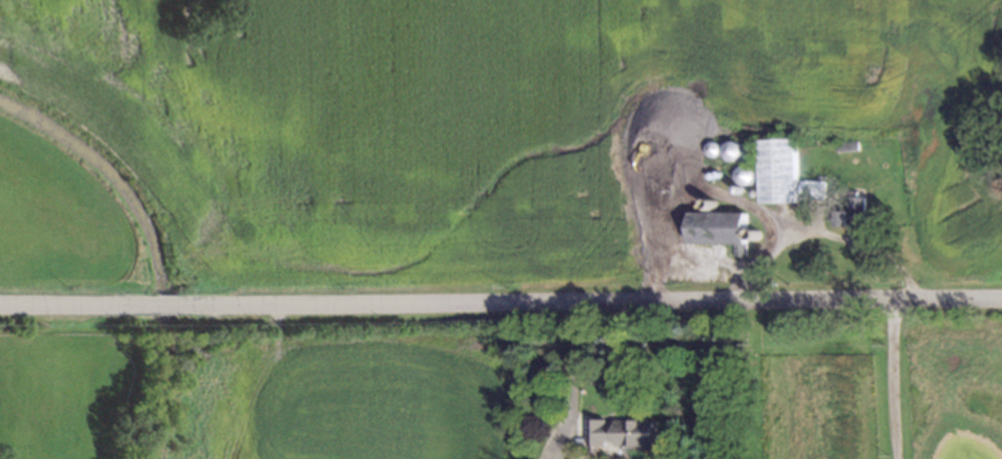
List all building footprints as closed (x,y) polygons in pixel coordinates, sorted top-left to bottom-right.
[(731,138),(736,139),(740,143),(741,148),(740,152),(738,155),(736,157),(732,158),(727,157),(723,154),(722,151),(721,148),(723,143),(725,140),(728,139),(731,138)] [(712,139),(716,140),(718,143),(719,148),(717,152),(714,154),(709,154),(705,151),(704,146),(705,142),(707,140),(712,139)] [(759,140),(798,139),(801,204),(761,204),(759,140)] [(835,152),(834,142),(856,140),(857,150),(835,152)] [(744,163),(749,164),(753,168),(754,173),(753,176),(751,179),(749,181),(746,182),(741,181),(738,180),(736,177),(734,172),(735,169),(737,166),(741,163),(744,163)] [(802,181),(802,201),(827,201),(827,182),(802,181)] [(738,182),(741,183),(742,185),(742,187),(741,190),(737,190),(735,189),(734,186),(735,184),(738,182)] [(851,227),(834,226),(835,208),(849,209),(850,194),(866,195),(864,222),(852,221),(851,227)] [(710,196),(713,196),(715,199),(715,201),(714,204),(711,205),(709,205),(706,203),(706,200),(707,197),(710,196)] [(689,213),(689,243),(748,244),(748,212),(689,213)] [(589,446),(658,445),(657,420),(648,420),(648,414),(625,414),(625,421),(607,421),(607,419),(589,419),(589,446)]
